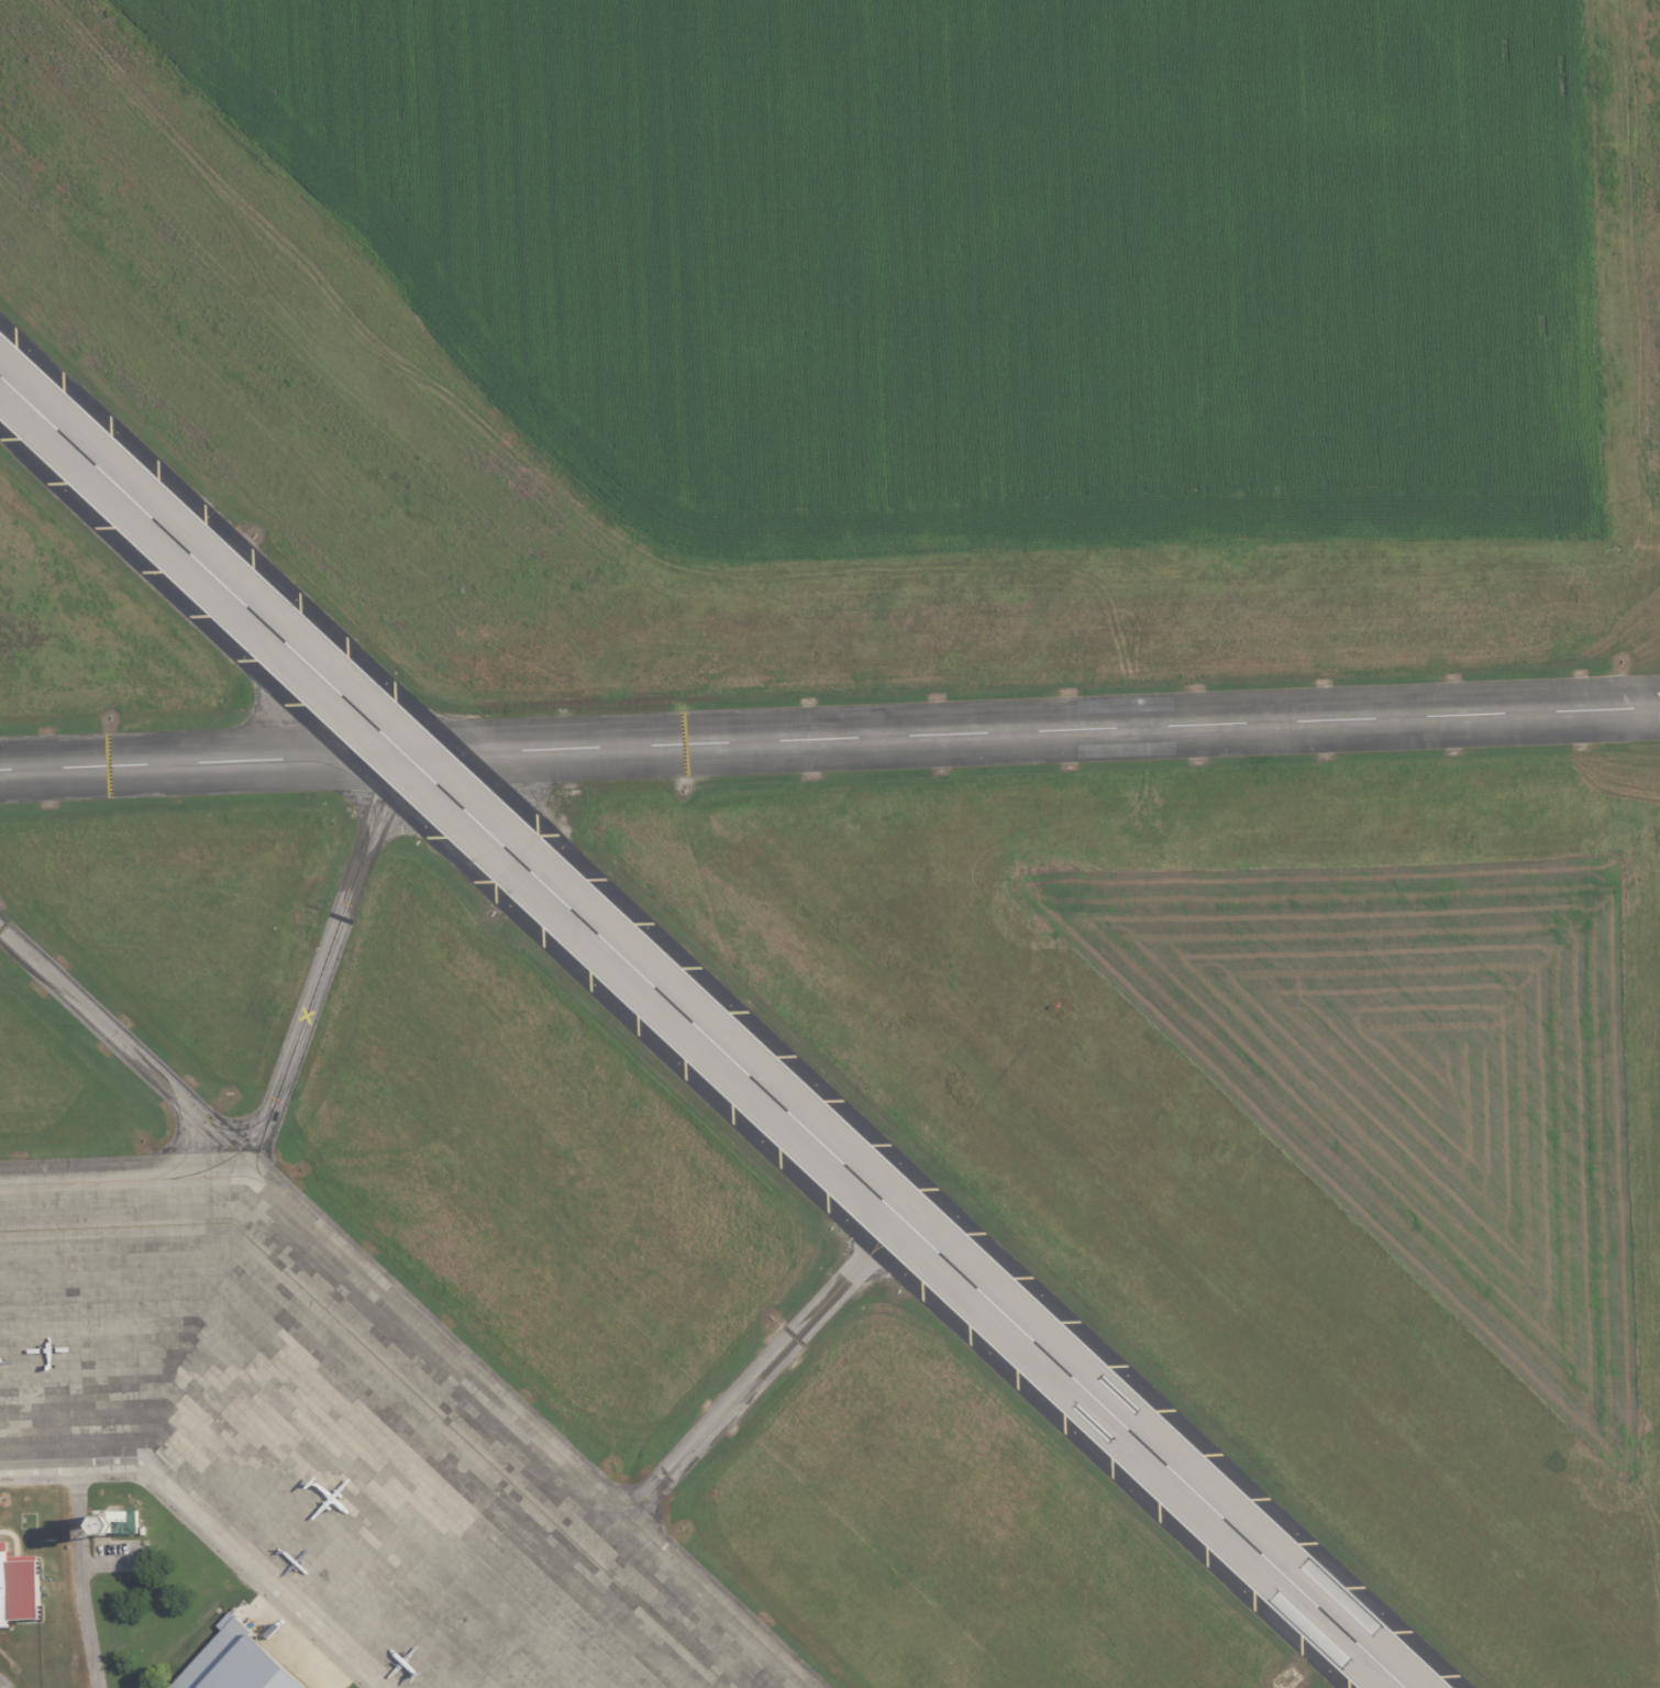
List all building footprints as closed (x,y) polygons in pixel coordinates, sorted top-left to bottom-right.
[(139,1534),(139,1510),(130,1510),(130,1513),(111,1514),(111,1534),(139,1534)] [(11,1624),(0,1625),(0,1541),(8,1541),(9,1560),(40,1559),(42,1618),(11,1618),(11,1624)] [(233,1609),(220,1624),(225,1629),(173,1687),(322,1687),(233,1609)]
